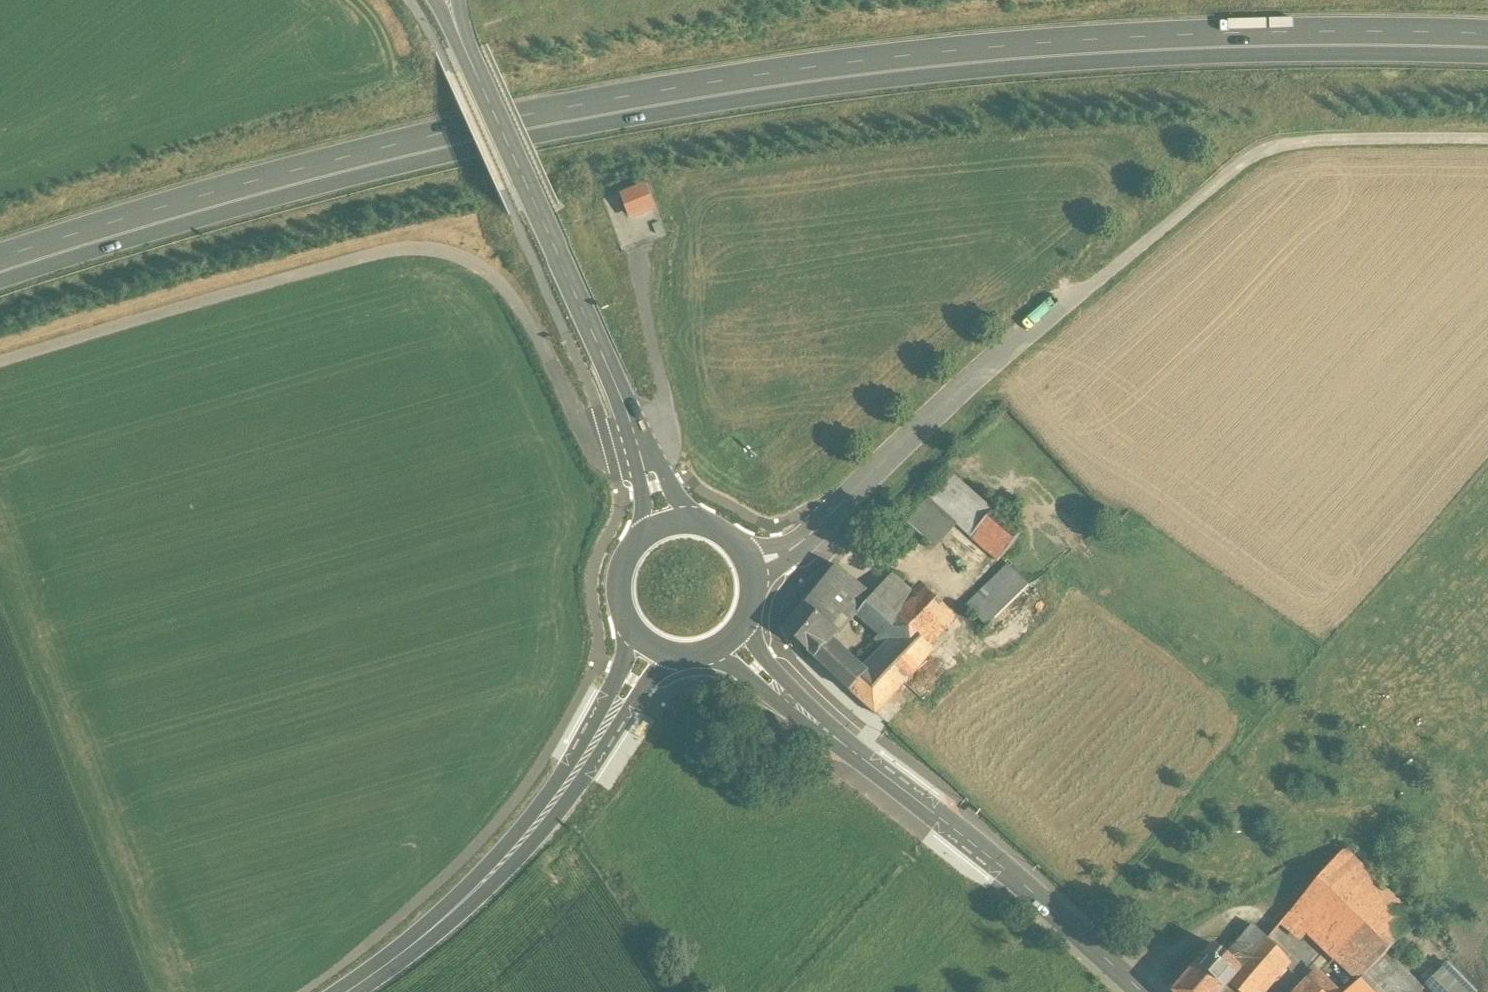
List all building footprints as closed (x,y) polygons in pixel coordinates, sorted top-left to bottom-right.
[(652,209),(645,190),(624,198),(631,217),(652,209)] [(659,223),(653,226),(656,234),(662,232),(659,223)] [(993,511),(951,474),(907,523),(923,537),(931,546),(953,523),(970,537),(993,511)] [(1022,534),(993,511),(970,537),(998,562),(1022,534)] [(907,523),(891,541),(906,555),(923,537),(907,523)] [(1008,565),(967,607),(987,627),(1029,586),(1008,565)] [(873,596),(837,566),(817,591),(852,620),(858,613),(873,596)] [(873,596),(858,613),(881,634),(891,643),(906,628),(897,620),(917,600),(890,577),(873,596)] [(852,620),(817,591),(784,631),(827,671),(841,656),(828,644),(837,633),(852,620)] [(917,600),(897,620),(906,628),(920,642),(927,648),(955,620),(926,591),(917,600)] [(860,674),(841,656),(827,671),(875,714),(906,682),(893,670),(920,642),(906,628),(891,643),(885,649),(860,674)] [(891,643),(881,634),(875,640),(885,649),(891,643)] [(637,736),(642,739),(651,727),(646,723),(637,736)] [(1380,891),(1342,854),(1306,895),(1325,913),(1308,933),(1333,957),(1389,900),(1380,891)] [(1395,875),(1380,891),(1389,900),(1403,913),(1419,898),(1395,875)] [(1306,895),(1281,924),(1302,940),(1308,933),(1325,913),(1306,895)] [(1389,900),(1333,957),(1335,959),(1358,982),(1387,954),(1388,953),(1416,924),(1403,913),(1389,900)] [(1226,956),(1243,971),(1229,986),(1235,991),(1253,991),(1258,986),(1260,988),(1287,960),(1252,925),(1226,956)] [(1175,991),(1224,991),(1229,986),(1243,971),(1226,956),(1214,946),(1175,991)] [(1422,991),(1387,954),(1358,982),(1348,991),(1421,991),(1422,991)] [(1322,973),(1337,991),(1348,991),(1358,982),(1335,959),(1322,973)] [(1447,964),(1425,986),(1431,991),(1474,991),(1447,964)] [(1303,991),(1337,991),(1322,973),(1303,991)]
